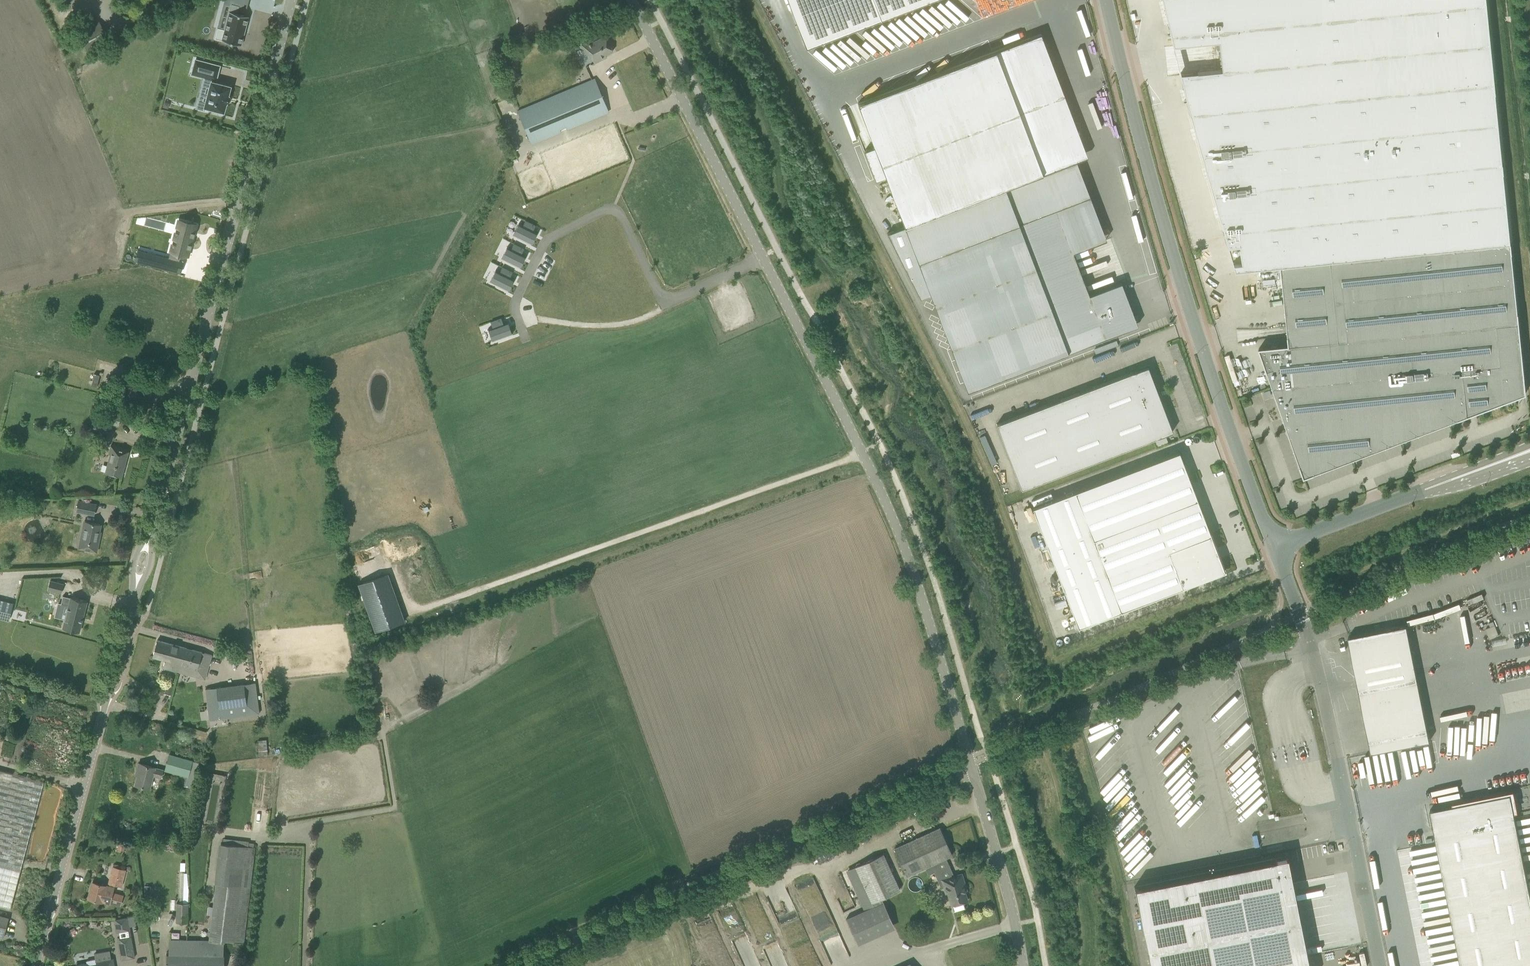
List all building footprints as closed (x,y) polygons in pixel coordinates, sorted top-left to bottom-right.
[(806,47),(929,0),(788,0),(806,47)] [(1172,47),(1219,42),(1221,70),(1179,74),(1189,114),(1191,114),(1495,83),(1487,0),(1160,0),(1172,47)] [(217,28),(215,39),(240,45),(248,16),(229,11),(224,30),(217,28)] [(91,15),(81,21),(83,26),(94,20),(91,15)] [(110,43),(99,22),(83,30),(78,33),(90,54),(110,43)] [(605,54),(613,51),(605,35),(592,42),(591,40),(582,44),(587,54),(589,53),(594,63),(607,57),(605,54)] [(996,50),(858,103),(874,145),(864,149),(876,181),(886,177),(905,227),(887,233),(920,298),(930,294),(967,390),(1114,334),(1113,333),(1135,324),(1125,297),(1126,296),(1121,283),(1089,295),(1073,252),(1056,209),(1019,223),(1005,188),(1043,174),(996,50)] [(220,66),(195,59),(192,74),(205,77),(203,84),(210,86),(206,102),(199,100),(197,107),(204,109),(205,107),(224,112),(226,102),(227,103),(229,96),(228,95),(231,86),(215,82),(220,66)] [(518,111),(532,144),(608,112),(595,78),(518,111)] [(1495,83),(1191,114),(1230,271),(1280,265),(1288,345),(1258,348),(1303,478),(1468,415),(1466,395),(1488,392),(1489,407),(1515,397),(1515,393),(1525,392),(1510,242),(1495,83)] [(136,249),(133,261),(180,273),(183,261),(177,260),(179,254),(183,255),(185,247),(189,248),(190,244),(189,243),(191,236),(192,236),(193,232),(192,232),(195,224),(177,219),(170,243),(173,244),(171,251),(168,251),(167,257),(153,253),(152,259),(144,257),(146,251),(136,249)] [(519,223),(513,235),(531,244),(537,233),(533,230),(535,225),(525,220),(523,225),(519,223)] [(507,246),(501,258),(520,268),(526,256),(521,254),(524,249),(514,244),(511,248),(507,246)] [(496,270),(490,282),(508,291),(514,279),(510,277),(512,272),(502,267),(500,272),(496,270)] [(492,327),(488,328),(492,341),(512,334),(508,321),(503,323),(501,318),(490,322),(492,327)] [(1021,489),(1173,431),(1148,366),(996,424),(1021,489)] [(107,423),(109,423),(119,426),(121,414),(109,411),(107,423)] [(105,472),(112,474),(122,477),(129,450),(111,445),(108,454),(110,454),(105,472)] [(1179,451),(1032,507),(1078,627),(1224,571),(1179,451)] [(76,509),(95,513),(97,504),(78,500),(76,509)] [(84,521),(77,549),(97,553),(102,532),(101,532),(102,524),(84,521)] [(358,582),(373,632),(405,622),(389,573),(358,582)] [(50,580),(47,590),(61,593),(63,586),(63,584),(50,580)] [(71,597),(71,598),(63,596),(61,604),(69,606),(63,628),(79,632),(87,601),(71,597)] [(9,620),(13,603),(0,600),(0,618),(9,620)] [(1430,741),(1407,626),(1348,637),(1371,752),(1430,741)] [(163,668),(178,672),(184,647),(157,640),(153,657),(165,660),(163,668)] [(184,647),(178,672),(196,677),(197,671),(207,673),(212,655),(184,647)] [(259,713),(255,682),(237,685),(239,698),(225,700),(223,686),(205,689),(209,720),(259,713)] [(165,770),(194,778),(198,762),(169,754),(165,770)] [(137,771),(138,771),(135,784),(149,788),(153,775),(160,777),(162,769),(155,767),(138,763),(137,771)] [(1,906),(10,908),(43,781),(0,770),(0,906),(1,906)] [(1510,794),(1430,810),(1461,965),(1529,965),(1529,892),(1510,794)] [(894,848),(906,876),(952,855),(939,828),(894,848)] [(243,945),(245,933),(253,847),(218,843),(209,941),(187,940),(186,965),(224,965),(224,943),(243,945)] [(899,890),(883,853),(864,862),(881,898),(899,890)] [(1134,887),(1150,965),(1309,965),(1287,856),(1134,887)] [(112,893),(114,885),(121,886),(125,870),(113,867),(109,883),(108,886),(102,884),(92,882),(88,898),(102,902),(102,901),(110,902),(120,905),(123,896),(112,893)] [(963,886),(965,886),(962,873),(941,879),(946,893),(947,893),(953,912),(965,908),(963,901),(967,900),(963,886)] [(1331,874),(1296,881),(1309,953),(1327,950),(1322,944),(1323,945),(1318,940),(1316,926),(1320,923),(1326,922),(1328,923),(1335,922),(1335,924),(1338,922),(1340,929),(1345,928),(1343,918),(1342,916),(1340,908),(1341,907),(1324,910),(1325,912),(1320,913),(1314,878),(1322,887),(1327,883),(1326,878),(1331,874)] [(149,886),(144,892),(149,897),(155,892),(149,886)] [(176,903),(176,923),(188,923),(189,903),(176,903)] [(114,919),(116,933),(119,932),(130,930),(131,930),(128,917),(114,919)] [(119,932),(120,938),(131,936),(130,930),(119,932)] [(120,938),(122,949),(124,959),(135,957),(131,936),(120,938)] [(187,940),(169,940),(169,952),(167,952),(166,965),(186,965),(187,940)] [(114,960),(111,961),(109,950),(94,953),(95,958),(87,960),(87,963),(75,965),(115,965),(114,960)]
